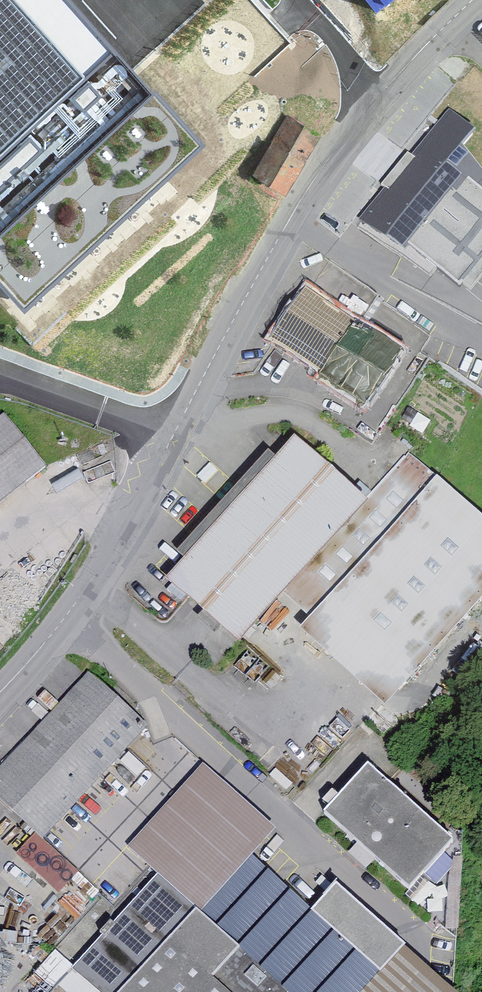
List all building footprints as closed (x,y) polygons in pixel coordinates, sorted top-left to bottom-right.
[(155,89),(71,0),(0,0),(0,234),(155,89)] [(450,117),(369,215),(404,244),(452,186),(465,197),(481,176),(481,169),(454,146),(467,130),(450,117)] [(325,143),(297,127),(268,179),(297,194),(325,143)] [(405,357),(317,299),(284,349),(372,407),(405,357)] [(46,476),(4,424),(0,428),(0,513),(46,476)] [(297,447),(168,588),(244,657),(373,515),(297,447)] [(304,637),(393,715),(481,621),(481,520),(443,487),(304,637)] [(61,898),(80,875),(50,849),(148,736),(80,678),(0,771),(0,808),(35,838),(16,860),(61,898)] [(206,920),(210,923),(262,865),(284,842),(206,772),(132,853),(206,920)] [(377,772),(334,823),(369,852),(359,863),(379,880),(388,869),(429,903),(472,851),(377,772)] [(350,896),(326,922),(262,865),(210,923),(206,920),(142,991),(459,991),(350,896)]
